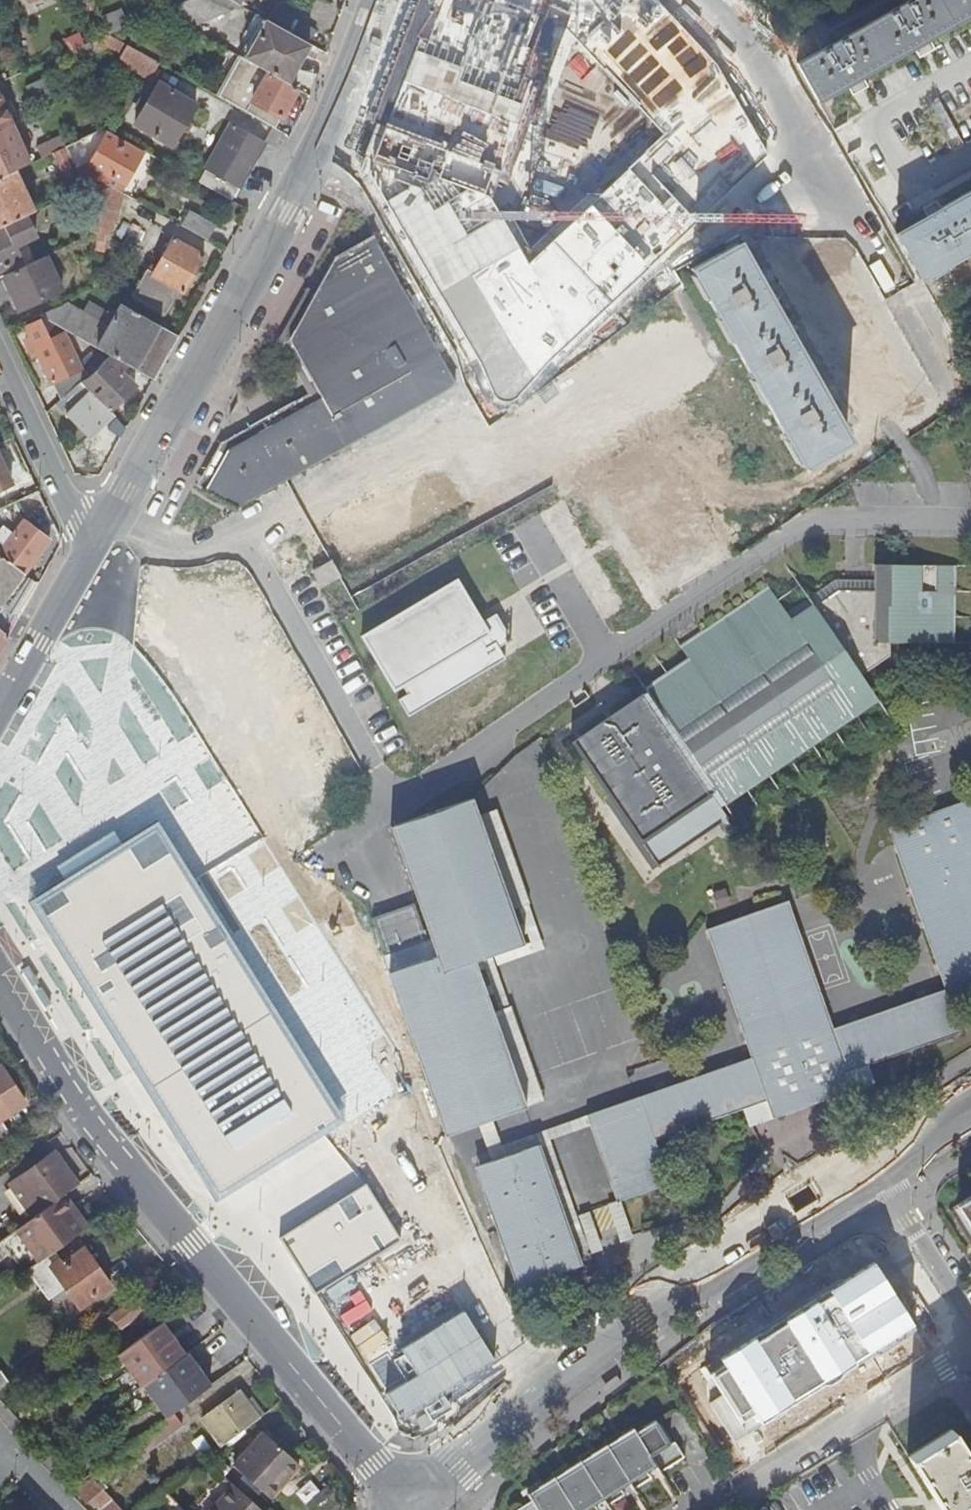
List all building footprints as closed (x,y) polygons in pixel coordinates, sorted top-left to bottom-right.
[(238,4),(230,0),(187,0),(161,12),(187,27),(238,4)] [(819,100),(847,84),(848,86),(853,83),(858,80),(857,78),(914,46),(915,48),(920,45),(924,42),(923,41),(970,14),(970,0),(914,0),(799,65),(819,100)] [(120,12),(101,20),(107,34),(126,26),(120,12)] [(147,38),(166,19),(159,13),(117,34),(141,48),(147,38)] [(778,26),(787,43),(802,36),(792,19),(778,26)] [(265,20),(243,59),(286,82),(307,43),(265,20)] [(107,34),(67,52),(70,61),(106,46),(120,53),(125,44),(107,34)] [(157,62),(125,44),(120,53),(117,59),(149,78),(157,62)] [(286,82),(243,59),(238,56),(216,95),(266,123),(271,113),(279,117),(295,88),(286,82)] [(157,83),(152,92),(146,89),(134,109),(140,112),(133,124),(172,146),(196,105),(157,83)] [(11,122),(14,121),(0,94),(0,127),(11,122)] [(28,163),(11,122),(0,127),(0,177),(12,171),(28,163)] [(196,181),(230,200),(263,141),(229,122),(196,181)] [(119,191),(122,186),(142,151),(106,132),(88,164),(75,171),(83,188),(84,186),(99,180),(113,189),(119,191)] [(2,225),(18,218),(32,211),(12,171),(0,177),(0,227),(2,225)] [(110,236),(113,189),(99,180),(96,227),(95,232),(95,241),(102,241),(103,235),(110,236)] [(896,234),(922,279),(970,251),(970,192),(945,207),(896,234)] [(188,211),(180,225),(206,239),(214,225),(188,211)] [(18,218),(2,225),(4,228),(0,229),(0,268),(18,259),(9,239),(21,234),(22,227),(18,218)] [(145,269),(131,295),(165,313),(178,289),(181,291),(202,254),(172,237),(152,273),(145,269)] [(856,439),(740,237),(690,268),(805,467),(856,439)] [(43,256),(1,277),(16,309),(58,290),(43,256)] [(37,314),(109,354),(126,363),(152,377),(176,334),(118,303),(106,327),(62,303),(37,314)] [(51,382),(61,397),(79,381),(91,373),(104,359),(93,352),(77,366),(63,372),(60,367),(73,361),(60,335),(48,341),(38,322),(23,329),(27,338),(24,340),(31,356),(34,354),(50,383),(51,382)] [(79,381),(61,397),(55,402),(88,433),(110,412),(111,411),(109,409),(134,384),(120,370),(126,363),(109,354),(104,359),(91,373),(79,381)] [(627,418),(598,367),(321,524),(348,571),(627,418)] [(119,437),(124,427),(118,419),(109,431),(119,437)] [(667,459),(600,491),(630,553),(646,545),(659,572),(710,548),(667,459)] [(10,483),(0,463),(0,488),(10,483)] [(10,611),(30,579),(22,573),(47,539),(24,522),(14,503),(0,509),(0,544),(3,547),(0,551),(0,631),(10,611)] [(643,689),(714,794),(869,689),(859,674),(888,655),(888,642),(947,642),(949,564),(872,563),(872,578),(833,577),(785,611),(767,586),(701,631),(714,650),(692,664),(688,658),(643,689)] [(451,577),(353,635),(388,690),(395,686),(400,693),(390,699),(400,716),(499,657),(489,640),(479,646),(476,640),(485,634),(451,577)] [(714,794),(643,689),(570,738),(656,864),(729,815),(714,794)] [(383,954),(401,1005),(445,1133),(492,1117),(459,1023),(490,1012),(473,961),(523,942),(509,907),(478,919),(445,826),(476,815),(470,796),(391,826),(433,936),(383,954)] [(614,1201),(666,1183),(650,1139),(761,1097),(769,1117),(850,1087),(842,1070),(956,1028),(946,998),(970,989),(970,807),(968,798),(890,825),(946,986),(830,1026),(786,899),(709,926),(753,1058),(585,1115),(614,1201)] [(478,919),(509,907),(528,900),(495,808),(476,815),(445,826),(478,919)] [(192,879),(158,826),(98,864),(40,901),(222,1186),(340,1111),(192,879)] [(330,955),(348,983),(379,962),(330,888),(313,899),(344,946),(330,955)] [(459,1023),(492,1117),(543,1100),(509,1005),(490,1012),(459,1023)] [(24,1103),(0,1068),(0,1119),(24,1103)] [(9,1132),(0,1120),(0,1139),(9,1132)] [(43,1209),(58,1197),(77,1183),(53,1151),(14,1181),(28,1200),(33,1196),(43,1209)] [(477,1174),(480,1184),(542,1161),(539,1152),(477,1174)] [(579,1264),(542,1161),(480,1184),(518,1286),(579,1264)] [(283,1237),(316,1291),(399,1237),(367,1185),(283,1237)] [(58,1197),(43,1209),(10,1232),(28,1255),(35,1264),(54,1250),(84,1229),(58,1197)] [(956,1208),(970,1232),(970,1199),(956,1208)] [(83,1248),(78,1253),(84,1261),(89,1257),(83,1248)] [(35,1264),(27,1270),(29,1272),(27,1274),(32,1280),(34,1279),(48,1299),(66,1287),(80,1307),(110,1286),(89,1257),(84,1261),(78,1253),(63,1263),(54,1250),(35,1264)] [(148,1286),(110,1314),(120,1327),(132,1318),(143,1332),(168,1314),(162,1307),(151,1316),(144,1308),(157,1298),(148,1286)] [(120,1327),(110,1314),(96,1325),(99,1329),(94,1333),(100,1340),(104,1337),(105,1338),(120,1327)] [(163,1321),(117,1354),(129,1369),(141,1386),(142,1385),(186,1353),(177,1340),(172,1333),(172,1334),(163,1321)] [(142,1385),(166,1417),(174,1412),(208,1386),(210,1385),(212,1384),(203,1371),(204,1371),(198,1363),(197,1364),(188,1352),(186,1353),(142,1385)] [(10,1382),(0,1369),(0,1390),(10,1382)] [(218,1399),(208,1386),(174,1412),(163,1419),(173,1432),(218,1399)] [(222,1445),(258,1419),(242,1398),(239,1393),(202,1419),(222,1445)] [(249,1393),(242,1398),(258,1419),(264,1415),(249,1393)] [(526,1492),(533,1502),(520,1509),(598,1509),(594,1503),(602,1497),(607,1505),(624,1494),(620,1487),(629,1481),(633,1488),(651,1477),(647,1470),(656,1465),(659,1472),(684,1456),(674,1440),(670,1443),(654,1418),(635,1430),(633,1426),(611,1440),(605,1444),(596,1449),(586,1455),(569,1466),(562,1470),(543,1482),(526,1492)] [(605,1444),(611,1440),(622,1433),(619,1429),(602,1439),(605,1444)] [(907,1455),(942,1509),(970,1509),(970,1468),(969,1465),(947,1431),(907,1455)] [(262,1434),(233,1467),(269,1499),(298,1465),(262,1434)] [(576,1455),(578,1460),(586,1455),(596,1449),(593,1445),(576,1455)] [(550,1471),(553,1476),(562,1470),(569,1466),(566,1461),(550,1471)] [(74,1490),(84,1502),(89,1498),(100,1509),(119,1509),(90,1477),(74,1490)] [(526,1492),(543,1482),(540,1477),(519,1490),(522,1495),(526,1492)] [(233,1486),(212,1509),(260,1509),(233,1486)]
